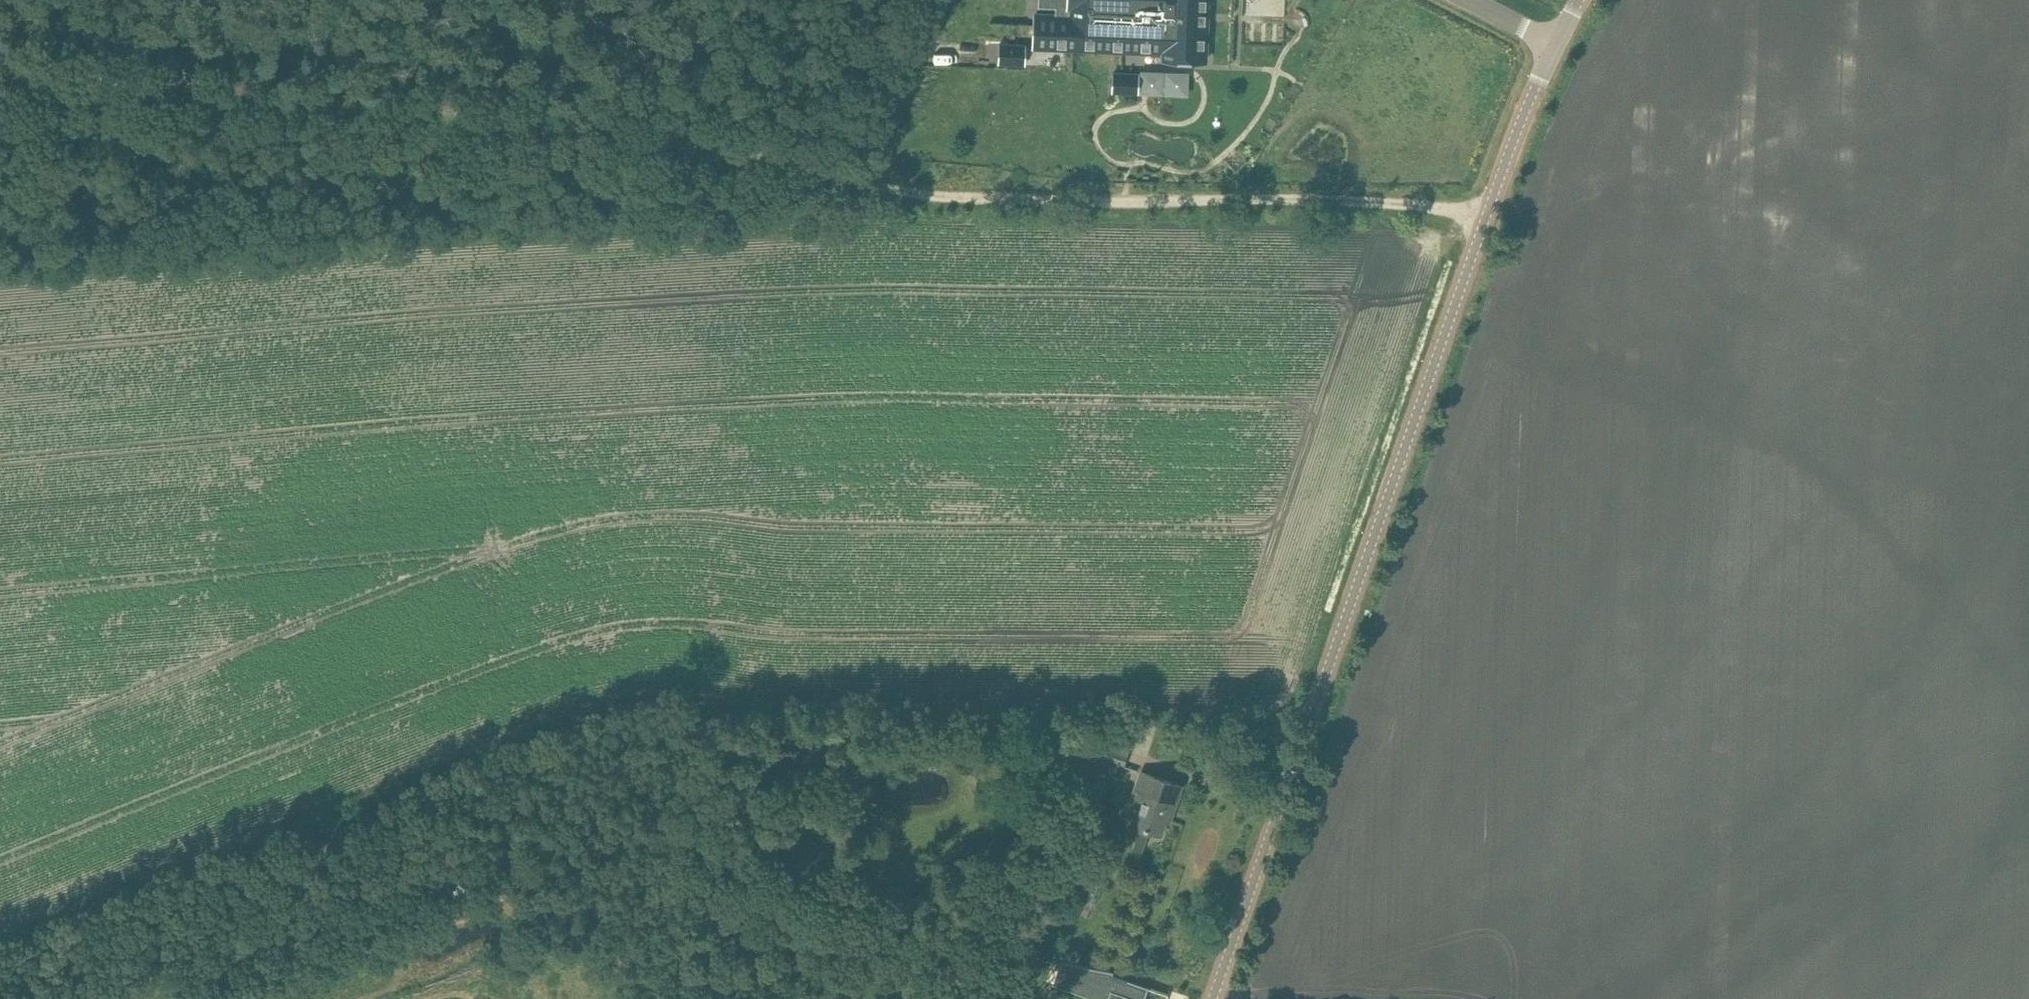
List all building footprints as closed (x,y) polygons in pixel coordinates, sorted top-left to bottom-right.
[(1036,7),(1060,7),(1060,16),(1033,14),(1032,46),(1162,52),(1161,59),(1203,61),(1206,0),(1037,0),(1036,7)] [(1023,46),(998,45),(997,64),(1023,65),(1023,46)] [(1137,73),(1111,72),(1110,92),(1136,93),(1137,73)] [(1122,767),(1127,751),(1086,737),(1080,753),(1122,767)] [(1124,843),(1124,844),(1131,846),(1132,846),(1132,847),(1133,848),(1134,847),(1141,849),(1141,850),(1142,851),(1143,849),(1142,849),(1143,846),(1143,844),(1144,844),(1145,843),(1144,843),(1145,840),(1145,838),(1146,839),(1147,838),(1146,837),(1147,834),(1147,833),(1148,833),(1149,829),(1158,832),(1160,833),(1168,810),(1172,811),(1181,785),(1162,779),(1141,772),(1133,795),(1143,799),(1135,824),(1132,823),(1129,833),(1128,833),(1126,837),(1127,837),(1127,838),(1125,843),(1124,843)] [(1061,961),(1057,970),(1058,970),(1055,980),(1104,997),(1105,995),(1116,998),(1144,998),(1149,986),(1113,974),(1113,971),(1061,961)]
